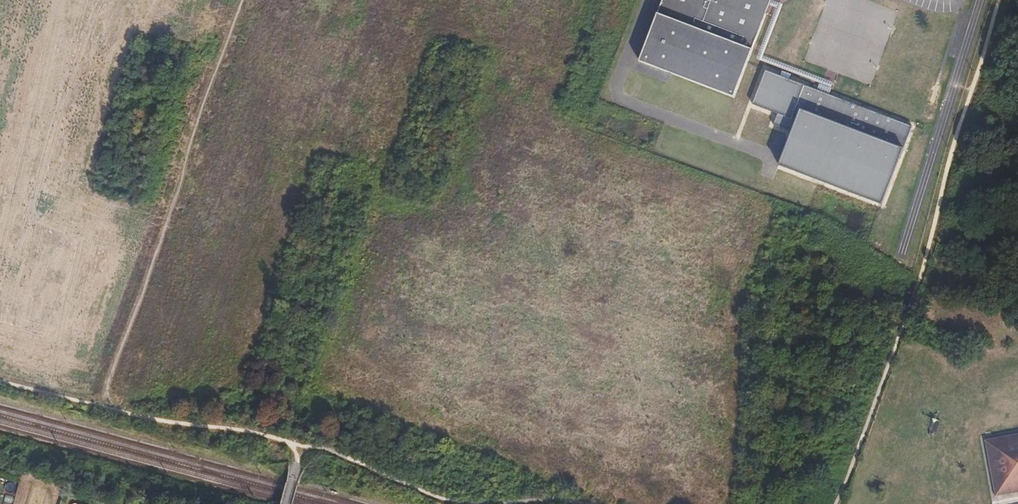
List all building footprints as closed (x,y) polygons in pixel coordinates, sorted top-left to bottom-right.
[(661,6),(640,63),(734,98),(766,16),(772,0),(663,0),(661,6)] [(766,72),(752,106),(778,116),(775,127),(792,134),(780,167),(882,206),(912,127),(766,72)] [(820,89),(832,91),(834,85),(822,82),(820,89)] [(988,439),(997,495),(1017,492),(1017,434),(988,439)] [(14,492),(15,484),(7,482),(6,490),(14,492)]
